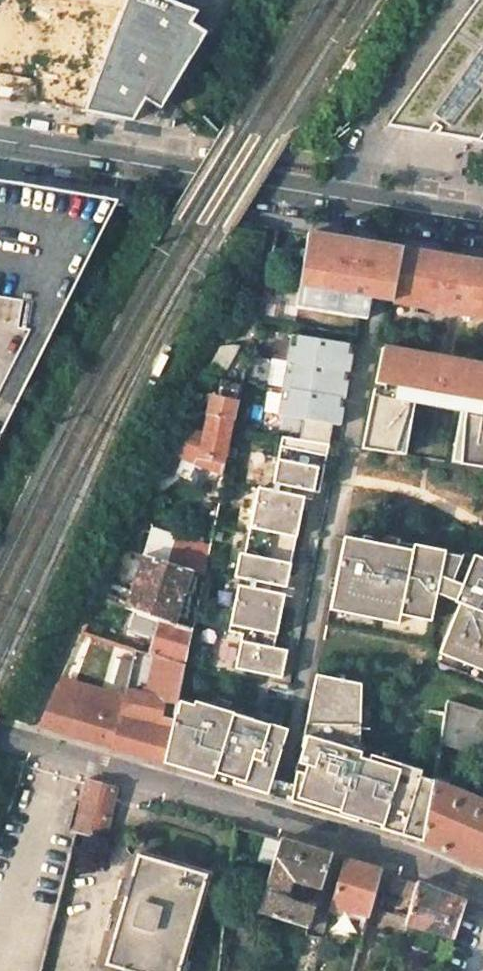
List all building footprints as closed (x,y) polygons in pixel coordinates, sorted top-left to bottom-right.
[(83,112),(120,16),(23,0),(0,0),(0,72),(23,76),(16,102),(22,103),(83,112)] [(120,16),(83,112),(131,121),(190,25),(197,13),(164,0),(126,0),(120,16)] [(471,0),(383,126),(397,128),(482,142),(482,0),(471,0)] [(203,32),(190,25),(131,121),(147,125),(203,32)] [(117,201),(33,187),(0,181),(0,448),(117,201)] [(401,249),(307,233),(295,307),(366,320),(369,298),(390,302),(401,249)] [(401,249),(390,302),(482,318),(482,263),(401,249)] [(348,344),(290,335),(278,416),(303,419),(300,439),(329,444),(332,424),(340,426),(343,409),(338,408),(339,399),(344,400),(347,382),(342,381),(343,372),(349,373),(351,356),(346,355),(348,344)] [(232,344),(220,346),(209,367),(220,373),(239,345),(232,344)] [(381,348),(374,384),(384,385),(382,392),(373,389),(362,449),(394,454),(406,413),(409,396),(395,393),(396,387),(482,402),(481,408),(466,406),(463,422),(461,464),(482,468),(482,365),(381,348)] [(218,395),(211,394),(207,414),(234,419),(242,383),(220,380),(218,395)] [(406,413),(394,454),(405,455),(414,404),(459,411),(451,463),(461,464),(463,422),(466,406),(481,408),(482,402),(396,387),(395,393),(409,396),(406,413)] [(199,402),(191,399),(186,407),(194,410),(199,402)] [(234,419),(207,414),(203,432),(176,427),(164,450),(183,457),(223,471),(226,458),(232,429),(234,419)] [(329,444),(300,439),(281,436),(271,484),(319,493),(329,444)] [(183,457),(164,450),(155,467),(174,474),(183,457)] [(234,578),(285,588),(304,496),(257,487),(244,554),(239,553),(234,578)] [(143,555),(126,607),(130,608),(174,623),(193,569),(203,572),(208,548),(152,528),(143,555)] [(344,538),(331,602),(398,615),(430,621),(435,594),(437,586),(444,551),(424,547),(423,553),(344,538)] [(462,555),(444,551),(437,586),(449,589),(452,582),(460,585),(468,566),(463,564),(459,562),(462,555)] [(438,653),(482,671),(482,560),(473,555),(468,566),(460,585),(452,582),(449,589),(437,586),(435,594),(458,604),(438,653)] [(273,647),(284,594),(237,585),(227,631),(241,634),(234,669),(281,678),(287,650),(273,647)] [(398,615),(331,602),(329,610),(397,623),(398,615)] [(150,655),(184,666),(192,630),(174,623),(130,608),(128,614),(124,627),(149,636),(144,652),(150,655)] [(124,703),(121,712),(119,718),(111,747),(163,763),(174,713),(184,666),(150,655),(138,650),(124,703)] [(126,693),(131,669),(110,666),(105,690),(126,693)] [(293,784),(289,801),(423,842),(433,781),(420,777),(422,770),(370,754),(368,760),(359,757),(360,752),(358,751),(360,684),(315,675),(300,747),(302,748),(296,766),(293,784)] [(119,718),(52,697),(40,725),(48,728),(111,747),(119,718)] [(124,703),(104,697),(100,707),(121,712),(124,703)] [(175,713),(174,713),(163,763),(267,794),(272,778),(286,729),(194,701),(193,705),(179,701),(175,713)] [(447,702),(445,713),(439,743),(479,756),(482,739),(482,711),(447,702)] [(272,778),(267,794),(289,801),(293,784),(272,778)] [(115,787),(89,779),(83,803),(76,830),(94,836),(100,837),(103,834),(115,787)] [(433,781),(423,842),(482,867),(482,802),(433,781)] [(330,855),(280,839),(257,913),(307,928),(315,904),(307,902),(306,906),(293,902),(286,897),(291,880),(320,888),(330,855)] [(136,854),(104,965),(125,970),(179,970),(207,874),(136,854)] [(381,870),(344,859),(330,904),(337,906),(368,916),(381,870)] [(465,902),(416,882),(407,919),(453,936),(454,937),(460,917),(465,902)]
